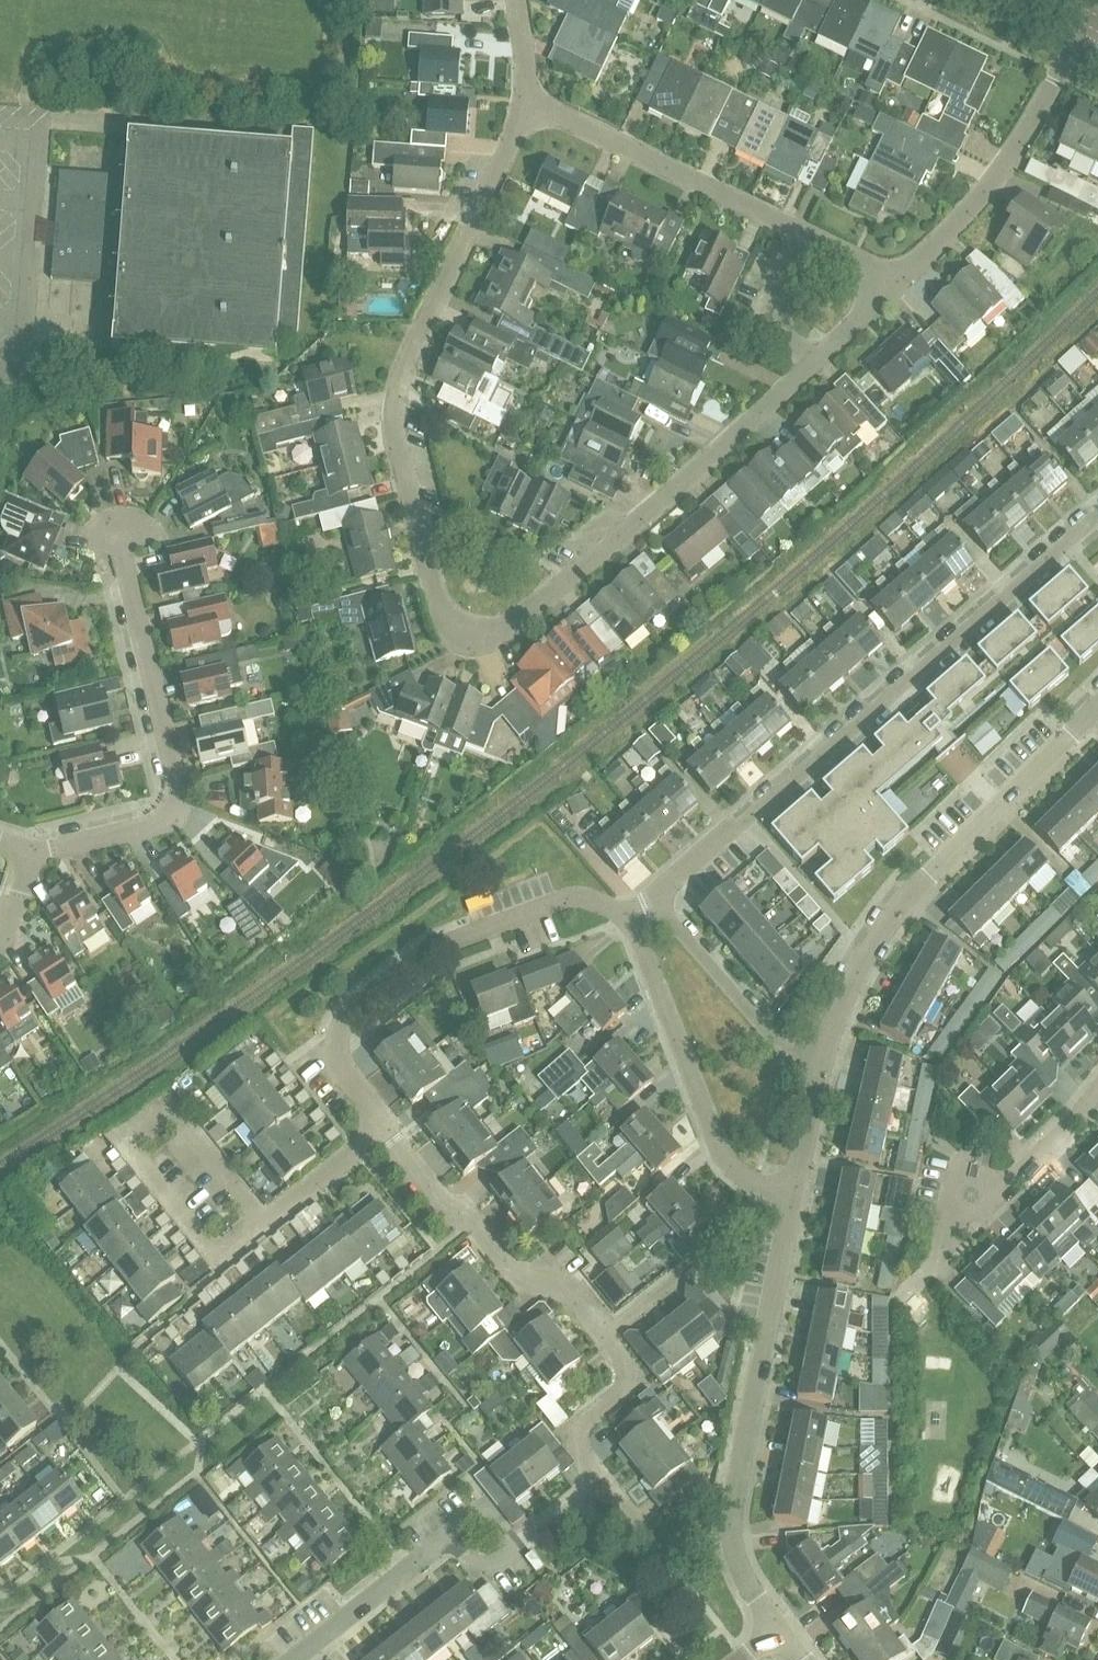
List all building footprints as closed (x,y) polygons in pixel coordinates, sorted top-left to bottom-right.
[(367,13),(392,15),(393,0),(368,0),(367,13)] [(575,3),(568,16),(615,39),(627,16),(615,10),(620,0),(569,0),(575,3)] [(622,8),(634,15),(643,0),(627,0),(622,8)] [(694,5),(707,11),(713,0),(696,0),(694,5)] [(707,11),(700,26),(715,33),(722,18),(721,18),(730,0),(713,0),(707,11)] [(762,10),(766,0),(742,0),(762,10)] [(762,10),(805,31),(819,4),(811,0),(766,0),(762,10)] [(805,31),(848,52),(872,5),(862,0),(836,0),(831,10),(819,4),(805,31)] [(901,19),(872,5),(848,52),(892,73),(905,45),(892,39),(901,19)] [(660,7),(655,18),(671,26),(676,14),(660,7)] [(615,39),(568,16),(553,46),(574,56),(568,68),(596,82),(616,40),(615,39)] [(905,45),(892,73),(887,82),(901,89),(906,79),(934,93),(958,47),(927,32),(918,51),(905,45)] [(419,83),(421,84),(459,86),(462,51),(454,51),(455,38),(410,35),(409,49),(422,50),(419,83)] [(958,47),(934,93),(955,103),(948,119),(969,129),(976,113),(979,115),(992,87),(977,80),(987,61),(958,47)] [(661,53),(657,61),(651,73),(647,80),(660,87),(649,108),(680,124),(704,75),(661,53)] [(651,73),(657,61),(648,57),(643,69),(651,73)] [(747,96),(704,75),(680,124),(710,138),(720,117),(733,123),(747,96)] [(459,86),(421,84),(420,94),(421,94),(432,95),(432,100),(430,99),(427,135),(467,137),(470,99),(464,99),(465,87),(459,86)] [(789,117),(747,96),(733,123),(746,129),(735,150),(766,165),(789,117)] [(1097,160),(1097,114),(1080,105),(1060,144),(1097,162),(1097,160)] [(921,114),(909,108),(902,123),(914,129),(921,114)] [(790,118),(789,117),(766,165),(796,180),(798,175),(812,182),(825,157),(831,145),(833,139),(807,126),(811,118),(794,109),(790,118)] [(872,165),(914,186),(919,188),(919,187),(926,171),(932,174),(939,159),(934,157),(934,156),(930,154),(936,142),(915,131),(881,115),(881,116),(864,109),(858,120),(875,128),(873,132),(885,138),(872,165)] [(917,128),(915,131),(936,142),(940,143),(948,127),(923,115),(923,116),(917,128)] [(54,247),(51,279),(117,284),(112,344),(112,349),(158,353),(277,362),(278,345),(298,346),(312,166),(314,130),(293,129),(291,148),(227,143),(129,136),(128,147),(126,178),(68,173),(59,172),(58,180),(55,179),(54,189),(58,189),(57,207),(55,227),(54,247)] [(396,169),(394,188),(437,191),(438,183),(442,180),(442,174),(439,171),(440,163),(428,162),(429,149),(374,144),(372,167),(396,169)] [(812,182),(810,185),(824,192),(838,164),(825,157),(812,182)] [(583,230),(597,202),(582,194),(589,178),(550,159),(535,191),(574,210),(566,226),(581,234),(583,230)] [(914,186),(872,165),(851,209),(879,222),(885,208),(905,218),(905,216),(900,214),(914,186)] [(1078,202),(1087,184),(1059,170),(1050,189),(1066,197),(1078,202)] [(1078,202),(1089,208),(1097,212),(1097,189),(1087,184),(1078,202)] [(597,202),(583,230),(599,238),(601,233),(625,244),(643,206),(620,194),(612,209),(597,202)] [(1055,241),(1067,224),(1025,195),(1008,218),(1013,222),(996,247),(1027,268),(1048,236),(1055,241)] [(1089,208),(1078,202),(1066,197),(1062,205),(1075,211),(1085,216),(1089,208)] [(370,227),(370,256),(383,256),(383,267),(405,267),(405,212),(401,212),(401,200),(350,199),(349,227),(370,227)] [(668,217),(643,206),(625,244),(635,249),(633,253),(633,258),(635,261),(639,263),(643,263),(646,261),(662,269),(675,240),(660,233),(668,217)] [(725,308),(741,276),(726,269),(736,250),(705,235),(687,271),(719,286),(711,302),(725,308)] [(502,253),(490,278),(529,298),(537,283),(549,289),(563,294),(566,288),(589,300),(598,283),(565,267),(558,281),(502,253)] [(982,319),(981,320),(988,327),(1007,310),(1010,312),(1025,300),(997,269),(984,281),(973,269),(953,287),(954,288),(982,319)] [(529,298),(490,278),(477,304),(528,329),(535,316),(533,316),(534,315),(527,311),(532,301),(529,298)] [(943,317),(929,329),(950,355),(965,341),(962,337),(981,320),(982,319),(954,288),(933,306),(943,317)] [(339,320),(357,320),(357,295),(340,294),(339,320)] [(602,313),(598,322),(588,318),(585,325),(601,333),(605,325),(609,316),(602,313)] [(650,357),(662,363),(700,382),(711,358),(698,351),(705,335),(669,318),(650,357)] [(484,374),(484,375),(490,378),(490,377),(494,379),(494,377),(499,376),(508,357),(518,363),(527,345),(476,321),(469,336),(455,330),(444,354),(446,355),(484,374)] [(591,355),(567,343),(536,328),(527,346),(582,373),(591,355)] [(969,377),(950,355),(929,329),(928,330),(930,332),(918,342),(905,329),(893,340),(896,344),(870,367),(894,393),(910,379),(907,376),(927,358),(936,368),(942,363),(961,384),(969,377)] [(1081,344),(1093,357),(1097,353),(1097,340),(1092,334),(1081,344)] [(1059,362),(1071,375),(1084,363),(1073,350),(1059,362)] [(484,374),(446,355),(435,379),(446,385),(438,400),(451,406),(475,417),(482,402),(473,398),(484,375),(484,374)] [(257,437),(323,420),(322,419),(319,419),(316,406),(355,396),(346,362),(304,372),(309,394),(294,398),(297,411),(253,422),(257,437)] [(635,380),(628,395),(634,398),(637,399),(666,414),(674,399),(689,406),(701,382),(700,382),(662,363),(650,388),(644,385),(644,384),(635,380)] [(1053,400),(1070,385),(1058,372),(1041,387),(1053,400)] [(634,398),(628,395),(596,380),(589,396),(602,402),(590,425),(629,444),(629,443),(641,420),(627,413),(634,398)] [(840,392),(819,410),(834,426),(831,429),(853,453),(864,444),(855,434),(866,423),(875,433),(886,422),(854,386),(843,396),(840,392)] [(1037,411),(1049,399),(1040,389),(1027,403),(1018,412),(1035,431),(1046,421),(1037,411)] [(1077,430),(1097,453),(1097,413),(1088,401),(1080,407),(1090,419),(1077,430)] [(451,406),(445,419),(471,431),(477,419),(475,417),(451,406)] [(834,426),(819,410),(818,409),(796,429),(806,441),(794,452),(823,483),(831,475),(823,466),(835,455),(843,463),(853,453),(831,429),(834,426)] [(148,414),(108,413),(107,460),(133,461),(133,464),(132,463),(132,469),(133,469),(133,475),(136,475),(137,479),(140,482),(144,482),(147,480),(149,476),(161,476),(162,451),(167,451),(168,436),(162,436),(163,432),(148,432),(148,414)] [(991,435),(1002,447),(1024,427),(1014,416),(991,435)] [(1077,430),(1067,418),(1060,425),(1070,436),(1058,447),(1080,473),(1097,458),(1097,453),(1077,430)] [(326,435),(323,420),(257,437),(258,442),(259,442),(262,456),(277,452),(277,446),(306,439),(306,440),(315,438),(326,435)] [(629,444),(590,425),(579,448),(566,442),(559,459),(575,467),(596,477),(604,462),(619,469),(631,444),(629,443),(629,444)] [(357,427),(326,435),(315,438),(323,468),(365,457),(357,427)] [(25,476),(42,491),(46,487),(65,504),(85,482),(73,472),(77,467),(84,466),(85,469),(100,465),(90,430),(60,438),(61,444),(53,453),(49,450),(25,476)] [(982,443),(972,452),(980,462),(990,452),(982,443)] [(1038,465),(1025,476),(1024,476),(1048,501),(1068,483),(1035,446),(1028,453),(1038,465)] [(947,466),(954,474),(959,481),(978,464),(966,450),(947,466)] [(823,483),(794,452),(781,463),(770,451),(749,470),(751,472),(779,503),(779,504),(788,514),(823,483)] [(365,457),(323,468),(329,491),(317,494),(313,500),(314,503),(293,508),(296,522),(321,516),(349,509),(346,494),(373,487),(365,457)] [(511,525),(531,484),(508,473),(510,468),(497,461),(483,491),(495,497),(489,511),(512,522),(511,524),(511,525)] [(1018,482),(1005,493),(1028,518),(1048,501),(1024,476),(1025,476),(1015,464),(1008,470),(1018,482)] [(596,477),(575,467),(569,479),(594,491),(600,479),(596,477)] [(954,480),(951,476),(946,471),(935,481),(940,487),(941,487),(943,485),(946,488),(954,480)] [(249,517),(242,502),(255,496),(246,478),(229,474),(217,480),(213,472),(176,491),(187,512),(182,514),(191,531),(220,516),(223,523),(212,526),(215,539),(268,526),(265,513),(249,517)] [(779,503),(751,472),(732,490),(742,501),(728,514),(730,516),(754,543),(768,531),(760,521),(779,504),(779,503)] [(998,499),(986,509),(986,510),(1008,536),(1028,518),(1005,493),(995,481),(988,488),(998,499)] [(531,484),(511,525),(536,537),(543,521),(554,527),(569,497),(557,491),(555,496),(531,484)] [(913,523),(933,505),(921,491),(900,509),(913,523)] [(55,539),(59,529),(46,523),(51,512),(3,492),(0,500),(0,518),(4,520),(3,523),(3,527),(4,530),(6,534),(8,537),(9,537),(4,550),(14,555),(43,567),(55,539)] [(986,510),(986,509),(976,498),(968,505),(978,516),(965,528),(988,553),(1008,536),(986,510)] [(354,507),(349,509),(321,516),(325,533),(346,528),(359,582),(394,573),(380,517),(358,523),(354,507)] [(754,543),(730,516),(717,527),(704,511),(664,546),(686,572),(684,575),(691,583),(702,573),(702,569),(698,564),(726,540),(746,563),(760,551),(754,543)] [(888,539),(905,524),(895,514),(879,529),(888,539)] [(262,528),(266,544),(280,541),(277,525),(262,528)] [(946,545),(933,556),(956,581),(976,563),(944,526),(936,533),(946,545)] [(881,565),(892,554),(878,538),(866,548),(881,565)] [(156,570),(163,598),(209,587),(205,571),(217,568),(211,540),(168,550),(172,566),(156,570)] [(956,581),(933,556),(923,544),(916,551),(926,563),(914,573),(937,598),(956,581)] [(867,552),(844,572),(858,588),(880,568),(867,552)] [(906,579),(893,590),(916,616),(937,598),(914,573),(904,561),(896,568),(906,579)] [(613,589),(641,622),(661,604),(664,609),(679,597),(657,571),(643,583),(632,571),(612,588),(613,589)] [(834,903),(874,868),(864,857),(875,848),(883,856),(908,834),(877,799),(888,789),(899,780),(933,750),(941,759),(935,764),(936,765),(965,740),(964,738),(958,744),(951,735),(985,705),(996,696),(995,696),(1007,686),(1008,688),(1028,711),(1068,676),(1059,665),(1070,655),(1079,666),(1097,650),(1097,606),(1096,604),(1089,610),(1081,600),(1088,595),(1068,572),(1028,607),(1038,618),(1027,628),(1017,617),(977,652),(986,663),(976,672),(966,661),(926,697),(934,706),(926,713),(915,723),(907,730),(899,720),(873,742),(883,753),(872,763),(862,751),(822,787),(832,798),(821,807),(811,796),(771,831),(801,867),(818,852),(831,867),(814,881),(834,903)] [(916,616),(893,590),(883,579),(876,585),(886,597),(873,608),(895,634),(916,616)] [(641,622),(613,589),(592,607),(602,618),(588,629),(610,655),(623,643),(620,639),(641,622)] [(370,636),(377,663),(415,653),(402,600),(384,605),(381,592),(299,613),(302,622),(314,619),(314,621),(344,613),(345,615),(364,610),(370,636)] [(189,621),(169,625),(176,653),(221,643),(220,638),(228,637),(230,635),(232,632),(233,629),(225,595),(185,604),(189,621)] [(40,596),(5,604),(13,640),(28,636),(33,656),(52,651),(56,666),(91,658),(83,622),(68,626),(65,615),(55,609),(44,611),(40,596)] [(800,625),(814,614),(804,603),(790,615),(800,625)] [(840,636),(863,662),(883,645),(850,608),(844,613),(854,624),(840,636)] [(777,637),(791,625),(782,615),(768,626),(777,637)] [(863,662),(840,636),(831,625),(824,631),(833,642),(821,652),(844,678),(863,662)] [(610,655),(588,629),(576,640),(565,627),(543,645),(544,646),(573,680),(574,679),(593,663),(599,671),(613,659),(610,655)] [(844,678),(821,652),(811,641),(804,648),(814,659),(802,669),(825,695),(844,678)] [(753,670),(765,660),(751,644),(739,654),(753,670)] [(573,680),(544,646),(524,663),(534,675),(521,687),(516,691),(534,737),(537,735),(541,739),(542,756),(558,744),(561,704),(581,687),(574,679),(573,680)] [(239,666),(233,667),(230,653),(186,662),(189,677),(182,678),(189,707),(231,697),(229,688),(243,685),(239,666)] [(739,680),(752,670),(737,653),(725,664),(739,680)] [(825,695),(802,669),(792,658),(784,665),(794,676),(780,689),(802,715),(825,695)] [(432,753),(441,731),(456,690),(431,681),(426,695),(411,689),(413,684),(408,674),(411,672),(369,693),(379,715),(383,713),(395,718),(395,720),(415,727),(416,726),(431,732),(424,750),(432,753)] [(762,705),(748,716),(748,717),(771,742),(792,724),(759,687),(752,693),(762,705)] [(457,688),(456,690),(441,731),(465,740),(464,744),(484,752),(499,713),(492,710),(480,706),(483,698),(457,688)] [(62,723),(49,726),(54,746),(76,740),(75,735),(112,726),(104,694),(96,696),(94,689),(56,698),(62,723)] [(516,691),(497,706),(505,716),(527,743),(534,737),(516,691)] [(742,723),(729,734),(728,734),(751,759),(771,742),(748,717),(748,716),(738,705),(732,711),(742,723)] [(270,744),(247,750),(241,724),(249,722),(246,707),(219,713),(222,727),(195,734),(202,764),(233,757),(235,767),(233,767),(233,769),(278,758),(278,757),(274,758),(270,744)] [(343,707),(326,715),(332,737),(343,734),(338,719),(346,717),(345,713),(343,707)] [(665,751),(677,741),(662,723),(651,733),(665,751)] [(721,740),(709,751),(708,751),(732,777),(751,759),(728,734),(729,734),(718,723),(711,729),(721,740)] [(648,764),(660,754),(645,736),(633,747),(648,764)] [(708,751),(709,751),(699,740),(691,746),(701,757),(688,768),(711,794),(732,777),(708,751)] [(948,765),(968,783),(985,764),(964,746),(948,765)] [(107,789),(122,786),(115,756),(96,760),(93,747),(61,755),(64,769),(72,767),(79,796),(93,793),(94,797),(108,793),(107,789)] [(251,765),(252,779),(244,780),(245,790),(241,790),(242,808),(259,807),(260,823),(293,821),(292,805),(291,805),(289,781),(308,780),(307,762),(251,765)] [(657,796),(680,822),(699,804),(667,767),(659,774),(669,785),(657,796)] [(1091,775),(1072,793),(1097,818),(1097,817),(1097,782),(1091,775)] [(650,802),(637,813),(660,839),(680,822),(657,796),(647,785),(640,791),(650,802)] [(1097,818),(1072,793),(1053,812),(1078,837),(1097,818)] [(660,839),(637,813),(627,802),(620,808),(630,819),(617,831),(640,857),(660,839)] [(576,826),(558,806),(548,815),(566,835),(576,826)] [(1078,837),(1053,812),(1034,831),(1059,856),(1078,837)] [(640,857),(617,831),(607,820),(600,826),(610,836),(596,849),(619,875),(640,857)] [(226,849),(218,856),(237,876),(228,885),(247,906),(268,928),(279,917),(262,900),(281,882),(269,870),(282,858),(263,851),(262,851),(263,852),(257,857),(236,834),(223,846),(226,849)] [(1004,861),(1029,886),(1048,867),(1023,842),(1004,861)] [(169,861),(160,867),(175,890),(164,897),(179,921),(191,913),(186,904),(208,889),(181,848),(166,858),(169,861)] [(773,881),(784,870),(767,851),(756,861),(773,881)] [(1004,861),(985,879),(1010,904),(1029,886),(1004,861)] [(1082,877),(1076,871),(1063,883),(1070,889),(1080,899),(1092,887),(1091,887),(1097,880),(1097,861),(1082,877)] [(119,903),(108,911),(123,934),(135,926),(130,917),(152,902),(125,862),(110,871),(112,875),(104,880),(119,903)] [(62,892),(40,907),(54,928),(74,958),(86,951),(83,946),(105,931),(98,919),(71,879),(59,886),(62,892)] [(1010,904),(985,879),(967,898),(992,923),(1010,904)] [(788,897),(799,887),(793,880),(781,890),(788,897)] [(1080,899),(1070,889),(1059,900),(1043,884),(1036,892),(1051,907),(1051,908),(1061,918),(1080,899)] [(715,930),(745,904),(730,887),(701,913),(715,930)] [(814,904),(808,897),(796,907),(802,914),(814,904)] [(992,923),(967,898),(948,917),(973,942),(981,951),(989,942),(981,934),(992,923)] [(745,904),(715,930),(730,947),(760,921),(745,904)] [(809,921),(820,911),(814,904),(802,914),(809,921)] [(1061,918),(1051,908),(1032,926),(1042,937),(1061,918)] [(819,934),(831,923),(824,916),(813,926),(819,934)] [(262,932),(254,921),(241,930),(248,941),(262,932)] [(760,921),(730,947),(745,964),(775,939),(760,921)] [(1042,937),(1032,926),(1014,945),(1024,955),(1042,937)] [(949,976),(948,977),(959,983),(964,974),(953,968),(962,953),(933,936),(920,959),(949,976)] [(775,939),(745,964),(760,981),(789,956),(775,939)] [(1024,955),(1014,945),(995,964),(1005,974),(1024,955)] [(35,955),(37,959),(29,964),(44,988),(33,995),(48,1018),(60,1010),(54,1001),(77,987),(50,946),(35,955)] [(1097,954),(1080,972),(1063,955),(1053,965),(1070,982),(1082,994),(1090,987),(1094,987),(1097,991),(1097,955),(1097,954)] [(789,956),(760,981),(775,998),(804,973),(789,956)] [(523,984),(558,970),(554,958),(519,971),(523,984)] [(949,976),(920,959),(907,982),(936,999),(948,977),(949,976)] [(563,982),(558,970),(523,984),(525,990),(527,995),(563,982)] [(989,970),(974,990),(986,999),(1001,979),(989,970)] [(565,1033),(611,992),(592,971),(568,992),(578,1003),(570,1010),(572,1012),(558,1025),(565,1033)] [(5,1051),(17,1044),(9,1031),(31,1017),(4,976),(0,979),(0,1044),(5,1051)] [(516,1027),(536,1020),(527,995),(525,990),(513,994),(506,976),(473,988),(484,1021),(510,1012),(516,1027)] [(936,999),(907,982),(894,1005),(923,1022),(936,999)] [(1070,982),(1059,992),(1067,999),(1049,1017),(1080,1049),(1097,1032),(1097,1031),(1082,1014),(1082,1010),(1089,1002),(1082,994),(1070,982)] [(986,999),(974,990),(958,1012),(970,1021),(986,999)] [(611,992),(565,1033),(570,1039),(584,1026),(586,1028),(594,1021),(604,1032),(628,1011),(611,992)] [(923,1022),(894,1005),(881,1029),(910,1045),(923,1022)] [(958,1012),(943,1034),(955,1042),(970,1021),(958,1012)] [(1080,1049),(1049,1017),(1031,1034),(1023,1027),(1013,1036),(1020,1044),(1033,1057),(1041,1050),(1045,1050),(1062,1067),(1080,1049)] [(394,1082),(427,1055),(436,1048),(417,1024),(374,1057),(394,1082)] [(955,1042),(943,1034),(927,1056),(939,1064),(955,1042)] [(231,1104),(262,1078),(247,1060),(258,1051),(248,1039),(206,1073),(231,1104)] [(592,1102),(637,1062),(619,1042),(596,1063),(606,1075),(597,1083),(599,1084),(586,1095),(592,1102)] [(1018,1062),(1000,1079),(1031,1112),(1049,1094),(1032,1076),(1032,1071),(1039,1064),(1033,1057),(1020,1044),(1010,1054),(1018,1062)] [(550,1092),(581,1065),(568,1051),(538,1079),(548,1090),(550,1092)] [(864,1077),(898,1085),(904,1059),(870,1051),(864,1077)] [(265,1062),(282,1062),(275,1054),(265,1062)] [(427,1055),(394,1082),(412,1106),(424,1097),(431,1107),(429,1109),(429,1111),(474,1074),(465,1063),(446,1079),(427,1055)] [(655,1082),(637,1062),(592,1102),(598,1109),(619,1090),(631,1103),(655,1082)] [(550,1092),(548,1090),(534,1104),(542,1113),(549,1107),(548,1105),(556,1098),(559,1102),(590,1075),(581,1065),(550,1092)] [(917,1089),(932,1093),(937,1068),(922,1065),(917,1089)] [(474,1074),(429,1111),(436,1120),(426,1128),(446,1153),(480,1127),(470,1114),(489,1099),(489,1080),(480,1069),(474,1074)] [(290,1072),(280,1080),(287,1089),(296,1081),(290,1072)] [(898,1085),(864,1077),(858,1103),(892,1110),(898,1085)] [(277,1096),(262,1078),(231,1104),(246,1122),(277,1096)] [(1031,1112),(1000,1079),(982,1097),(971,1086),(958,1099),(981,1123),(991,1112),(996,1112),(1013,1130),(1031,1112)] [(917,1089),(912,1115),(927,1119),(932,1093),(917,1089)] [(311,1100),(304,1091),(295,1099),(301,1107),(311,1100)] [(246,1122),(260,1139),(260,1140),(286,1119),(286,1120),(292,1115),(277,1096),(246,1122)] [(858,1103),(852,1128),(886,1136),(892,1110),(858,1103)] [(316,1126),(326,1118),(319,1109),(309,1118),(316,1126)] [(618,1173),(663,1133),(644,1112),(621,1133),(630,1142),(619,1152),(622,1155),(611,1165),(618,1173)] [(912,1115),(907,1141),(921,1144),(921,1145),(926,1146),(931,1120),(926,1119),(927,1119),(912,1115)] [(260,1140),(260,1139),(254,1144),(270,1163),(301,1138),(286,1120),(286,1119),(260,1140)] [(499,1150),(480,1127),(446,1153),(465,1177),(497,1151),(506,1161),(518,1152),(531,1141),(523,1131),(499,1150)] [(341,1137),(334,1128),(325,1136),(331,1144),(341,1137)] [(886,1136),(852,1128),(846,1154),(880,1162),(886,1136)] [(680,1152),(663,1133),(618,1173),(624,1180),(637,1168),(639,1170),(648,1162),(657,1172),(680,1152)] [(316,1156),(301,1138),(270,1163),(285,1182),(316,1156)] [(921,1144),(907,1141),(907,1143),(900,1141),(895,1172),(914,1176),(921,1145),(921,1144)] [(603,1155),(594,1145),(577,1160),(600,1188),(612,1178),(603,1167),(599,1171),(593,1164),(603,1155)] [(1095,1147),(1077,1165),(1094,1182),(1094,1187),(1086,1194),(1097,1206),(1097,1150),(1095,1147)] [(117,1175),(128,1167),(121,1158),(110,1166),(117,1175)] [(532,1171),(525,1162),(492,1188),(512,1212),(548,1183),(535,1168),(532,1171)] [(75,1208),(107,1183),(92,1164),(60,1189),(75,1208)] [(843,1172),(837,1198),(872,1205),(877,1179),(843,1172)] [(136,1177),(126,1185),(132,1193),(142,1185),(136,1177)] [(667,1222),(691,1202),(672,1181),(649,1202),(658,1212),(647,1221),(651,1225),(638,1236),(643,1242),(667,1222)] [(107,1183),(75,1208),(89,1226),(116,1205),(121,1201),(115,1193),(107,1183)] [(561,1200),(548,1183),(512,1212),(531,1237),(564,1210),(557,1202),(561,1200)] [(894,1209),(908,1212),(913,1187),(899,1184),(893,1209),(894,1210),(894,1209)] [(1039,1202),(1070,1234),(1088,1217),(1096,1224),(1097,1222),(1097,1206),(1086,1194),(1078,1202),(1074,1201),(1057,1184),(1039,1202)] [(609,1226),(612,1223),(637,1202),(625,1188),(605,1206),(609,1226)] [(143,1206),(132,1214),(137,1220),(157,1204),(151,1195),(143,1202),(140,1204),(143,1206)] [(872,1205),(837,1198),(832,1223),(866,1230),(872,1205)] [(708,1222),(691,1202),(667,1222),(643,1242),(650,1250),(664,1238),(666,1241),(675,1234),(683,1244),(708,1222)] [(1070,1234),(1039,1202),(1020,1220),(1037,1237),(1037,1241),(1029,1249),(1049,1269),(1060,1259),(1052,1251),(1070,1234)] [(325,1213),(317,1203),(308,1210),(316,1220),(325,1213)] [(359,1218),(385,1250),(404,1235),(378,1203),(359,1218)] [(116,1205),(89,1226),(84,1231),(100,1250),(132,1224),(116,1205)] [(893,1209),(888,1234),(903,1237),(908,1212),(894,1209),(894,1210),(893,1209)] [(171,1223),(164,1215),(155,1222),(162,1230),(171,1223)] [(314,1238),(298,1218),(289,1224),(306,1245),(314,1238)] [(359,1218),(342,1232),(361,1260),(366,1266),(385,1250),(359,1218)] [(612,1223),(609,1226),(585,1246),(597,1261),(625,1238),(612,1223)] [(832,1223),(827,1249),(861,1256),(866,1230),(832,1223)] [(132,1224),(100,1250),(115,1268),(147,1242),(132,1224)] [(337,1226),(318,1242),(343,1274),(361,1260),(342,1232),(337,1226)] [(186,1241),(179,1232),(170,1240),(176,1248),(186,1241)] [(279,1249),(288,1242),(280,1232),(271,1239),(279,1249)] [(903,1237),(888,1234),(883,1260),(898,1263),(903,1237)] [(1000,1239),(982,1257),(1014,1289),(1032,1271),(1039,1279),(1049,1269),(1029,1249),(1022,1256),(1017,1256),(1000,1239)] [(162,1260),(147,1242),(115,1268),(129,1287),(162,1260)] [(343,1274),(318,1242),(299,1257),(325,1289),(343,1274)] [(702,1267),(713,1258),(705,1246),(699,1251),(690,1258),(691,1259),(700,1269),(702,1267)] [(242,1262),(251,1272),(254,1276),(263,1264),(269,1257),(262,1247),(242,1262)] [(861,1256),(827,1249),(822,1275),(856,1282),(861,1256)] [(191,1267),(201,1259),(195,1251),(184,1259),(191,1267)] [(410,1266),(402,1256),(394,1263),(402,1273),(410,1266)] [(325,1289),(299,1257),(282,1271),(301,1299),(306,1305),(325,1289)] [(1014,1289),(982,1257),(964,1274),(980,1292),(980,1296),(973,1304),(995,1327),(1006,1317),(996,1306),(1014,1289)] [(177,1279),(162,1260),(129,1287),(143,1303),(137,1308),(150,1324),(182,1297),(171,1283),(177,1279)] [(454,1316),(486,1290),(469,1269),(463,1273),(453,1260),(445,1266),(421,1285),(432,1298),(428,1301),(429,1305),(440,1319),(443,1324),(454,1315),(454,1316)] [(898,1263),(883,1260),(877,1288),(893,1291),(898,1263)] [(251,1272),(242,1262),(234,1268),(242,1279),(251,1272)] [(278,1266),(258,1282),(284,1313),(301,1299),(282,1271),(278,1266)] [(613,1269),(608,1273),(596,1283),(603,1292),(620,1278),(613,1269)] [(392,1281),(384,1271),(375,1278),(383,1288),(392,1281)] [(232,1287),(224,1276),(216,1282),(224,1294),(232,1287)] [(284,1313),(258,1282),(240,1296),(266,1328),(284,1313)] [(1085,1294),(1092,1302),(1097,1296),(1097,1282),(1085,1294)] [(205,1308),(214,1302),(206,1290),(197,1297),(205,1308)] [(486,1290),(454,1316),(470,1336),(465,1340),(476,1354),(489,1344),(501,1334),(491,1322),(503,1312),(486,1290)] [(847,1326),(862,1331),(864,1320),(849,1315),(853,1299),(818,1292),(813,1318),(847,1325),(847,1326)] [(1058,1304),(1067,1313),(1079,1302),(1070,1293),(1058,1304)] [(240,1296),(222,1311),(247,1343),(266,1328),(240,1296)] [(669,1322),(694,1353),(714,1337),(718,1342),(732,1331),(714,1308),(701,1318),(691,1305),(669,1322)] [(873,1307),(873,1333),(887,1333),(887,1307),(873,1307)] [(191,1328),(200,1321),(192,1311),(183,1317),(191,1328)] [(247,1343),(222,1311),(203,1326),(207,1331),(229,1358),(247,1343)] [(523,1317),(501,1334),(489,1344),(503,1361),(515,1362),(523,1356),(531,1366),(563,1341),(546,1319),(533,1329),(523,1317)] [(813,1318),(808,1344),(842,1351),(847,1326),(847,1325),(813,1318)] [(1030,1348),(1042,1361),(1070,1334),(1057,1321),(1034,1344),(1030,1348)] [(694,1353),(669,1322),(646,1340),(653,1347),(640,1357),(662,1386),(676,1375),(673,1370),(694,1353)] [(172,1342),(180,1336),(173,1326),(164,1332),(172,1342)] [(362,1386),(394,1360),(384,1348),(389,1344),(389,1345),(400,1336),(394,1328),(383,1338),(380,1333),(343,1363),(362,1386)] [(229,1358),(207,1331),(189,1346),(214,1378),(233,1362),(229,1358)] [(887,1333),(873,1333),(872,1360),(887,1360),(887,1333)] [(567,1345),(563,1341),(531,1366),(540,1377),(535,1380),(548,1397),(538,1405),(544,1412),(584,1380),(574,1367),(580,1362),(567,1345)] [(842,1351),(808,1344),(803,1369),(837,1376),(842,1351)] [(214,1378),(189,1346),(170,1361),(195,1393),(214,1378)] [(447,1352),(437,1361),(450,1377),(460,1369),(447,1352)] [(1027,1404),(1042,1362),(1032,1352),(1017,1394),(1027,1404)] [(394,1360),(362,1386),(381,1410),(413,1384),(403,1371),(407,1368),(399,1357),(394,1360)] [(872,1360),(872,1385),(873,1385),(887,1385),(887,1360),(872,1360)] [(837,1376),(803,1369),(798,1396),(832,1403),(837,1376)] [(418,1380),(413,1384),(381,1410),(400,1434),(418,1420),(433,1408),(423,1395),(427,1392),(428,1394),(440,1385),(432,1374),(419,1383),(418,1380)] [(708,1386),(721,1404),(731,1397),(718,1378),(708,1386)] [(4,1383),(0,1386),(0,1419),(20,1404),(4,1383)] [(1072,1392),(1080,1400),(1079,1401),(1097,1420),(1097,1398),(1089,1388),(1086,1390),(1081,1384),(1072,1392)] [(873,1385),(872,1385),(872,1397),(851,1398),(851,1414),(887,1413),(887,1385),(873,1385)] [(1069,1411),(1091,1434),(1097,1428),(1097,1420),(1079,1401),(1069,1411)] [(6,1447),(7,1449),(8,1447),(37,1425),(20,1404),(0,1419),(0,1440),(6,1447)] [(637,1471),(669,1445),(665,1441),(671,1436),(669,1437),(646,1407),(616,1430),(627,1443),(620,1449),(637,1471)] [(794,1413),(789,1440),(823,1447),(828,1420),(794,1413)] [(418,1420),(400,1434),(380,1450),(398,1472),(431,1446),(421,1434),(426,1430),(418,1420)] [(873,1447),(887,1447),(887,1420),(873,1420),(873,1447)] [(524,1444),(512,1454),(537,1486),(559,1469),(548,1456),(561,1445),(543,1422),(520,1440),(524,1444)] [(257,1482),(291,1455),(277,1439),(245,1464),(242,1460),(227,1472),(235,1482),(248,1471),(257,1482)] [(789,1440),(783,1466),(818,1473),(823,1447),(789,1440)] [(436,1442),(431,1446),(398,1472),(418,1498),(451,1471),(440,1458),(445,1454),(436,1442)] [(669,1445),(637,1471),(654,1492),(667,1481),(678,1494),(701,1475),(682,1451),(677,1455),(669,1445)] [(21,1468),(37,1455),(31,1447),(14,1459),(21,1468)] [(887,1447),(873,1447),(873,1448),(863,1448),(864,1467),(873,1467),(873,1473),(887,1473),(887,1447)] [(1028,1453),(1025,1464),(1047,1470),(1050,1458),(1028,1453)] [(537,1486),(512,1454),(490,1472),(486,1467),(473,1477),(498,1508),(511,1498),(516,1504),(537,1486)] [(291,1455),(257,1482),(243,1493),(251,1503),(265,1492),(274,1503),(307,1476),(291,1455)] [(988,1483),(987,1483),(989,1483),(1006,1492),(1021,1500),(1042,1510),(1052,1493),(1024,1479),(1025,1476),(995,1461),(988,1483)] [(10,1464),(0,1471),(0,1483),(16,1471),(10,1464)] [(783,1466),(778,1492),(813,1499),(818,1473),(783,1466)] [(1097,1476),(1091,1470),(1079,1482),(1086,1489),(1073,1502),(1081,1510),(1086,1505),(1097,1518),(1097,1477),(1097,1476)] [(60,1472),(38,1489),(62,1520),(84,1502),(60,1472)] [(838,1477),(838,1484),(838,1489),(874,1488),(874,1499),(887,1499),(887,1473),(873,1473),(873,1476),(838,1477)] [(231,1485),(223,1475),(213,1482),(221,1493),(231,1485)] [(307,1476),(274,1503),(260,1514),(268,1523),(282,1512),(290,1523),(324,1497),(307,1476)] [(62,1520),(38,1489),(18,1506),(42,1536),(62,1520)] [(813,1499),(778,1492),(773,1519),(807,1526),(813,1499)] [(324,1497),(290,1523),(277,1534),(285,1544),(298,1533),(307,1545),(341,1518),(324,1497)] [(212,1508),(204,1498),(194,1506),(199,1512),(206,1513),(212,1508)] [(888,1527),(887,1499),(874,1499),(874,1527),(888,1527)] [(1005,1534),(1013,1516),(981,1500),(977,1522),(1005,1534)] [(0,1520),(0,1526),(21,1552),(42,1536),(18,1506),(0,1520)] [(341,1518),(307,1545),(294,1556),(301,1565),(315,1554),(328,1570),(361,1544),(341,1518)] [(162,1574),(197,1546),(207,1538),(199,1529),(189,1536),(176,1520),(141,1548),(162,1574)] [(1047,1581),(1069,1592),(1070,1588),(1097,1602),(1097,1569),(1086,1563),(1097,1539),(1097,1538),(1067,1523),(1059,1540),(1056,1546),(1063,1549),(1047,1581)] [(0,1526),(0,1568),(0,1569),(21,1552),(0,1526)] [(800,1583),(861,1537),(873,1528),(859,1528),(859,1526),(838,1528),(840,1544),(830,1551),(828,1548),(819,1554),(810,1543),(785,1562),(800,1583)] [(868,1546),(861,1537),(800,1583),(807,1592),(805,1594),(805,1597),(810,1603),(813,1604),(815,1603),(817,1605),(842,1585),(833,1573),(868,1546)] [(197,1546),(162,1574),(179,1595),(214,1567),(223,1559),(215,1549),(206,1557),(197,1546)] [(972,1552),(965,1565),(961,1573),(1000,1593),(1011,1572),(972,1552)] [(872,1580),(888,1568),(878,1555),(853,1573),(864,1586),(872,1580)] [(888,1568),(872,1580),(882,1594),(909,1574),(902,1564),(894,1563),(888,1568)] [(214,1567),(179,1595),(195,1615),(230,1587),(240,1579),(232,1569),(222,1577),(214,1567)] [(442,1600),(466,1630),(487,1613),(464,1583),(442,1600)] [(230,1587),(195,1615),(211,1635),(246,1607),(255,1599),(248,1590),(239,1598),(230,1587)] [(953,1590),(946,1605),(962,1613),(964,1610),(969,1598),(953,1590)] [(628,1607),(607,1624),(632,1655),(654,1638),(643,1625),(656,1615),(637,1592),(624,1602),(628,1607)] [(852,1653),(884,1629),(874,1617),(884,1609),(870,1592),(849,1608),(854,1614),(833,1629),(852,1653)] [(1067,1645),(1077,1651),(1080,1646),(1083,1645),(1086,1641),(1083,1637),(1090,1623),(1059,1607),(1058,1608),(1032,1595),(1022,1613),(1049,1627),(1037,1651),(1056,1659),(1059,1659),(1067,1645)] [(50,1644),(85,1617),(68,1596),(34,1623),(32,1620),(22,1629),(31,1641),(41,1633),(50,1644)] [(466,1630),(442,1600),(422,1617),(446,1646),(466,1630)] [(884,1629),(852,1653),(857,1659),(907,1659),(916,1653),(922,1659),(924,1659),(933,1653),(934,1652),(953,1609),(938,1603),(924,1634),(920,1642),(912,1648),(903,1636),(894,1643),(884,1629)] [(246,1607),(211,1635),(224,1651),(258,1624),(262,1629),(272,1620),(265,1611),(255,1619),(246,1607)] [(607,1624),(595,1634),(591,1629),(582,1636),(573,1625),(566,1616),(552,1626),(568,1646),(579,1659),(599,1659),(600,1659),(626,1659),(632,1655),(607,1624)] [(50,1644),(40,1652),(46,1659),(52,1659),(59,1655),(63,1659),(73,1659),(101,1637),(85,1617),(50,1644)] [(402,1633),(423,1659),(429,1659),(446,1646),(422,1617),(402,1633)] [(543,1627),(522,1644),(527,1652),(549,1635),(543,1627)] [(381,1650),(389,1659),(423,1659),(402,1633),(381,1650)] [(73,1659),(115,1659),(118,1658),(101,1637),(73,1659)] [(1039,1657),(1003,1640),(994,1659),(1038,1659),(1039,1657)] [(489,1657),(492,1659),(501,1659),(505,1656),(515,1649),(509,1641),(504,1645),(499,1649),(489,1657)] [(381,1650),(369,1659),(389,1659),(381,1650)]
